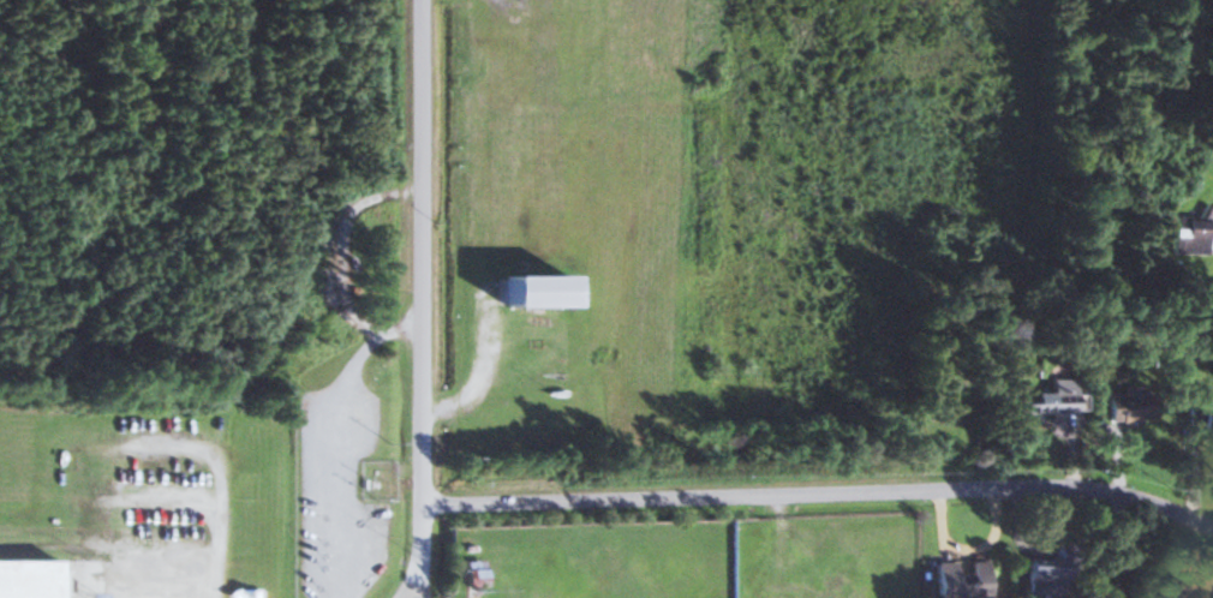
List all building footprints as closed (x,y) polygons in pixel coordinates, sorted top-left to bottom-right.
[(1172,217),(1170,253),(1205,254),(1207,206),(1201,206),(1200,218),(1172,217)] [(498,307),(566,307),(566,276),(498,276),(498,307)] [(1018,414),(1072,414),(1072,379),(1049,379),(1049,393),(1018,393),(1018,414)] [(1105,396),(1106,421),(1151,420),(1150,386),(1123,386),(1123,396),(1105,396)] [(1189,406),(1190,419),(1196,419),(1196,431),(1212,430),(1212,394),(1205,395),(1206,405),(1189,406)] [(54,560),(0,560),(0,597),(54,597),(54,560)] [(932,597),(985,597),(985,561),(962,560),(962,562),(932,562),(932,597)] [(462,587),(480,587),(480,561),(462,561),(462,587)] [(1023,595),(1055,595),(1055,587),(1062,587),(1062,564),(1023,564),(1023,595)]
